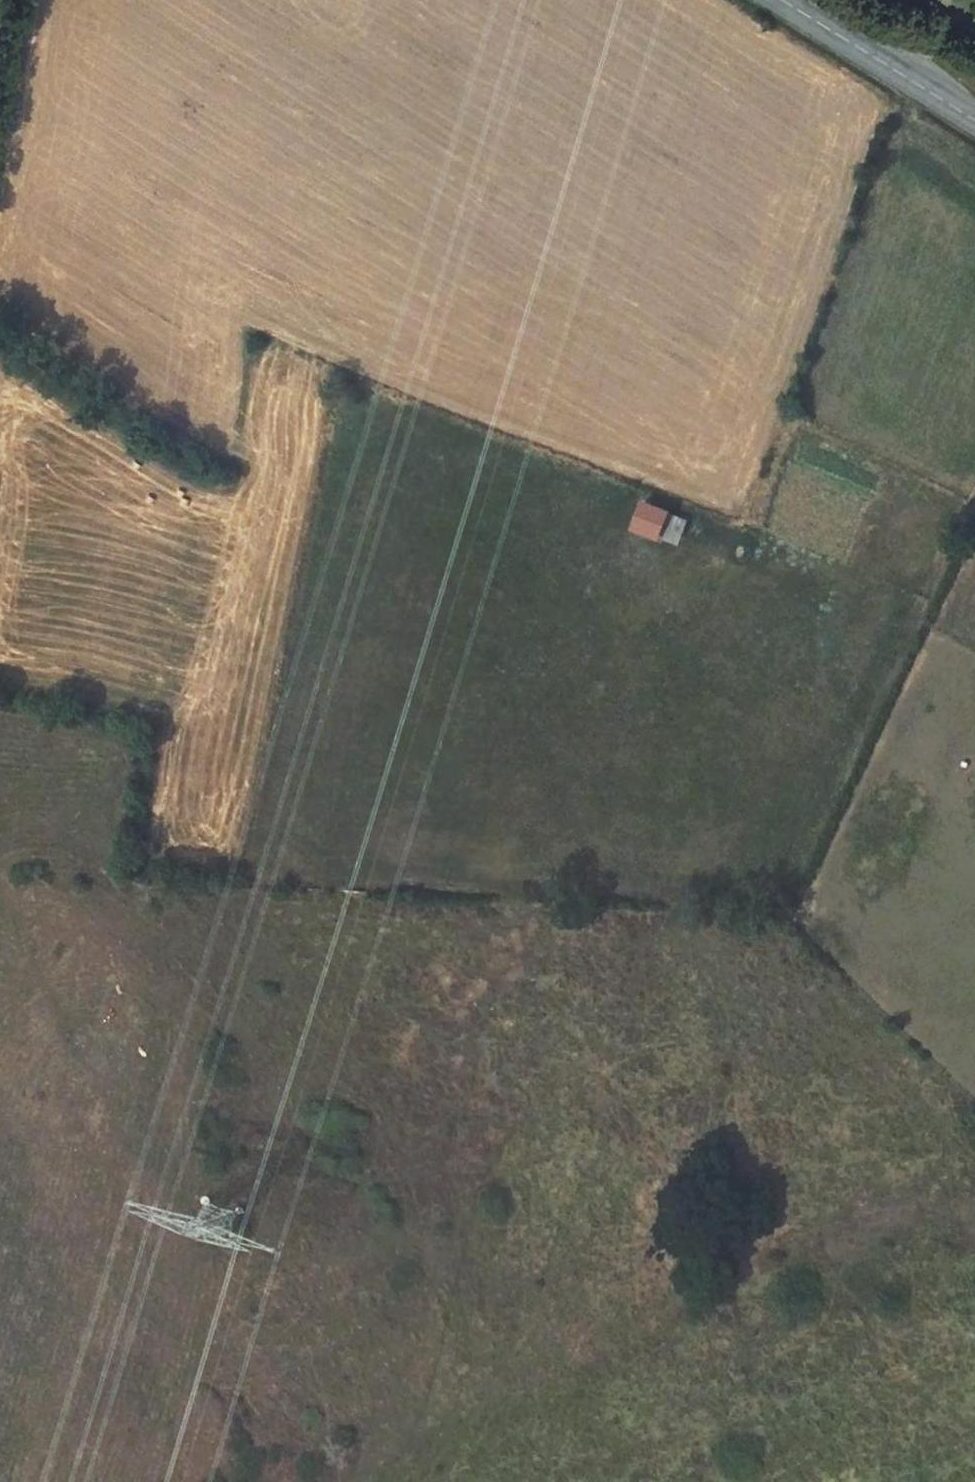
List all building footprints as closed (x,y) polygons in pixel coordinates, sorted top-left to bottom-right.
[(669,513),(644,503),(635,527),(660,536),(669,513)]
